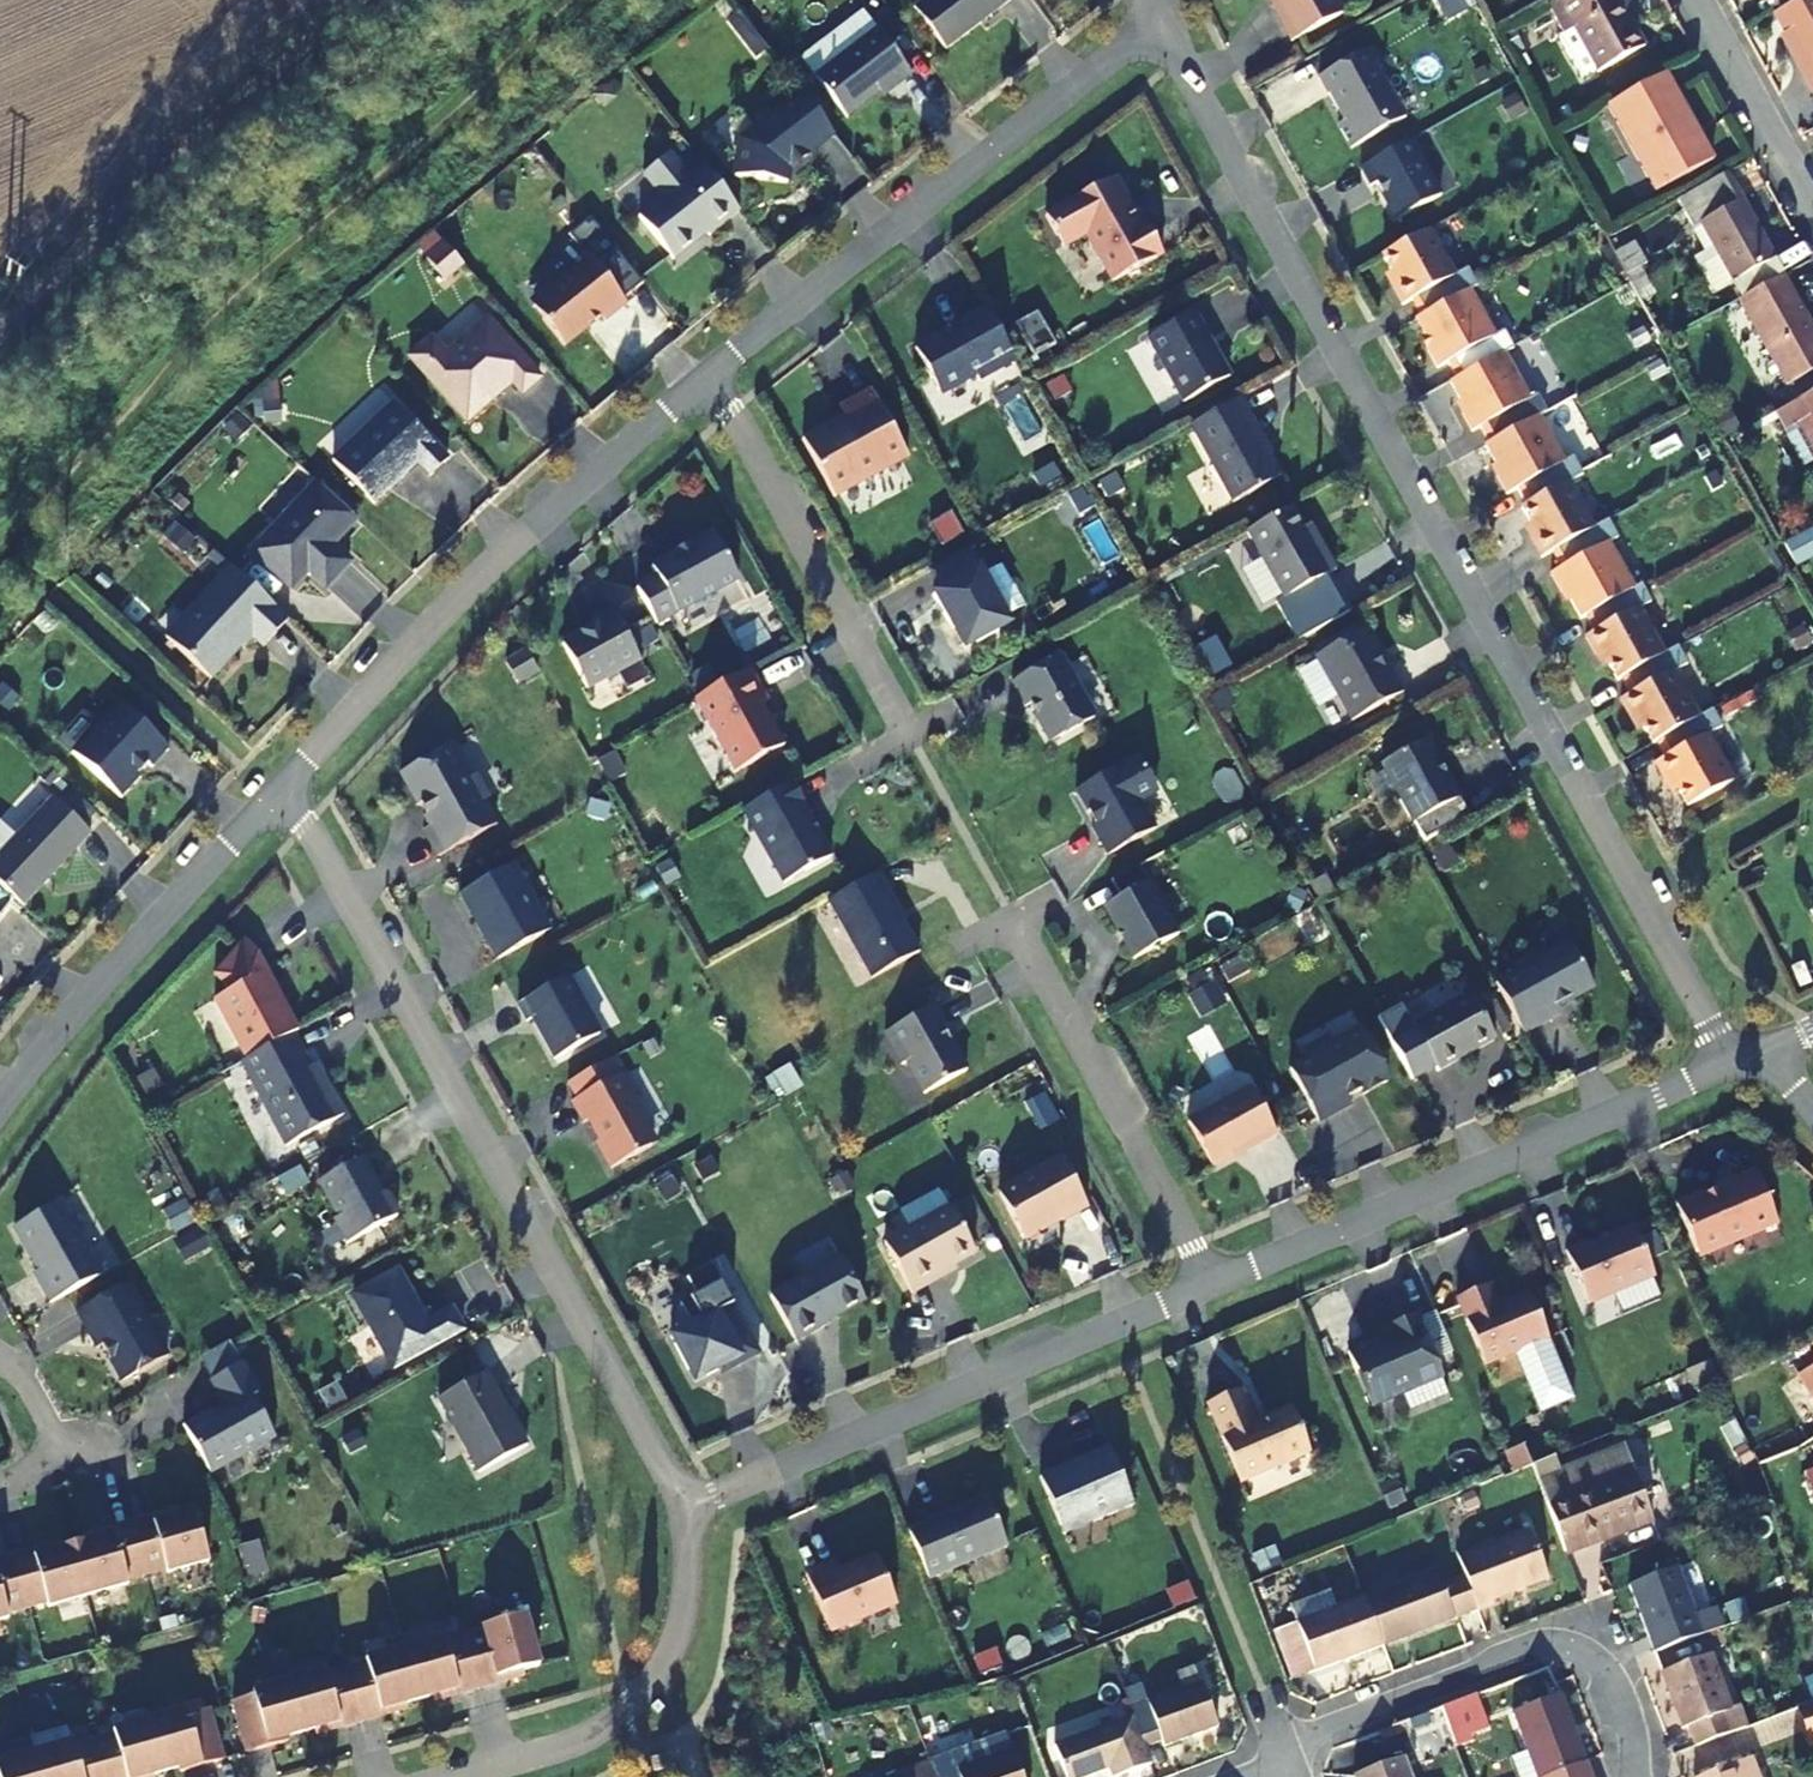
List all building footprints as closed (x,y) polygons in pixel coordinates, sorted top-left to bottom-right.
[(913,9),(946,51),(1012,0),(925,0),(913,9)] [(1338,0),(1278,0),(1299,38),(1295,40),(1304,57),(1310,54),(1354,29),(1338,0)] [(1646,44),(1639,33),(1647,27),(1639,13),(1632,0),(1598,0),(1561,21),(1576,50),(1573,51),(1593,90),(1607,82),(1610,88),(1655,62),(1646,44)] [(1783,12),(1803,0),(1776,0),(1783,12)] [(1791,28),(1812,67),(1812,15),(1791,28)] [(1647,27),(1639,33),(1646,44),(1653,39),(1647,27)] [(911,75),(877,29),(814,77),(845,117),(891,82),(895,87),(911,75)] [(1417,133),(1379,65),(1331,91),(1340,109),(1341,108),(1356,135),(1350,139),(1363,163),(1370,159),(1417,133)] [(1669,208),(1725,178),(1714,156),(1708,158),(1700,142),(1704,138),(1678,90),(1620,122),(1669,208)] [(833,135),(801,93),(739,141),(734,177),(787,183),(790,163),(802,154),(804,157),(833,135)] [(1700,142),(1708,158),(1714,156),(1704,138),(1700,142)] [(740,211),(703,166),(689,177),(670,153),(643,175),(662,199),(639,217),(673,260),(700,239),(695,234),(703,228),(709,236),(740,211)] [(1453,210),(1422,155),(1381,178),(1373,183),(1383,201),(1388,197),(1408,235),(1412,233),(1453,210)] [(1130,201),(1116,176),(1046,215),(1063,247),(1086,234),(1113,282),(1162,255),(1145,223),(1139,225),(1127,203),(1130,201)] [(1768,245),(1771,243),(1740,189),(1691,215),(1705,239),(1713,234),(1747,295),(1787,272),(1777,255),(1774,256),(1768,245)] [(419,243),(442,273),(457,262),(433,232),(419,243)] [(1466,288),(1441,244),(1423,253),(1450,300),(1458,316),(1481,303),(1489,298),(1479,281),(1466,288)] [(1450,300),(1423,253),(1396,268),(1410,297),(1404,300),(1415,318),(1424,314),(1433,330),(1458,316),(1450,300)] [(626,304),(590,259),(555,287),(553,285),(534,300),(532,308),(563,347),(601,317),(604,322),(626,304)] [(1812,389),(1812,320),(1795,287),(1750,312),(1799,397),(1812,389)] [(1505,347),(1481,303),(1458,316),(1479,355),(1491,379),(1516,366),(1525,361),(1514,341),(1505,347)] [(979,381),(1015,361),(986,309),(953,327),(956,330),(943,337),(942,335),(915,349),(938,390),(946,393),(976,376),(979,381)] [(1210,343),(1193,313),(1148,339),(1184,403),(1229,378),(1217,356),(1213,354),(1207,344),(1210,343)] [(1479,355),(1458,316),(1433,330),(1428,332),(1444,360),(1440,363),(1450,381),(1461,375),(1470,391),(1491,379),(1479,355)] [(539,379),(487,320),(446,355),(432,339),(410,359),(467,423),(511,383),(521,395),(539,379)] [(1540,409),(1516,366),(1491,379),(1523,443),(1550,428),(1558,424),(1548,405),(1540,409)] [(1063,378),(1048,386),(1056,401),(1071,393),(1063,378)] [(1523,443),(1491,379),(1470,391),(1463,395),(1479,423),(1475,425),(1486,444),(1494,439),(1502,455),(1523,443)] [(834,498),(908,458),(872,392),(852,403),(857,411),(802,441),(834,498)] [(1250,418),(1239,399),(1191,426),(1233,503),(1278,478),(1246,420),(1250,418)] [(430,476),(447,460),(393,403),(332,461),(373,505),(417,463),(430,476)] [(1790,424),(1798,440),(1799,446),(1812,470),(1812,411),(1790,424)] [(1576,473),(1550,428),(1523,443),(1555,508),(1581,494),(1595,486),(1585,468),(1576,473)] [(1555,508),(1523,443),(1502,455),(1498,457),(1514,485),(1510,487),(1521,506),(1531,501),(1539,516),(1555,508)] [(356,520),(316,483),(252,553),(292,590),(308,572),(326,588),(350,563),(331,546),(356,520)] [(1607,540),(1581,494),(1555,508),(1578,556),(1607,540)] [(1312,541),(1293,507),(1247,532),(1284,599),(1336,571),(1318,538),(1312,541)] [(1578,556),(1555,508),(1539,516),(1535,518),(1549,544),(1543,548),(1555,569),(1565,563),(1578,556)] [(940,543),(958,534),(950,516),(931,525),(940,543)] [(1812,558),(1812,530),(1786,539),(1794,564),(1812,558)] [(1610,620),(1647,600),(1622,556),(1631,550),(1621,532),(1607,540),(1578,556),(1610,620)] [(657,577),(637,589),(657,625),(738,579),(713,534),(690,547),(689,551),(679,556),(674,555),(651,568),(657,577)] [(1009,625),(967,550),(930,570),(942,591),(933,596),(948,622),(948,621),(964,650),(976,643),(977,644),(998,632),(997,632),(1009,625)] [(1610,620),(1578,556),(1565,563),(1574,579),(1564,585),(1575,604),(1579,602),(1595,629),(1598,627),(1610,620)] [(288,620),(231,567),(165,639),(209,680),(214,674),(220,674),(226,668),(225,662),(240,647),(243,650),(253,638),(263,648),(288,620)] [(1664,614),(1654,596),(1647,600),(1610,620),(1642,685),(1677,665),(1652,621),(1664,614)] [(640,661),(612,611),(593,622),(596,627),(562,645),(587,690),(640,661)] [(1642,685),(1610,620),(1598,627),(1607,643),(1599,647),(1609,665),(1615,662),(1631,691),(1635,688),(1642,685)] [(1315,657),(1351,722),(1403,693),(1387,665),(1385,666),(1378,654),(1381,653),(1367,628),(1315,657)] [(538,672),(526,651),(505,663),(517,683),(538,672)] [(1094,719),(1059,657),(1011,683),(1025,707),(1030,705),(1051,743),(1094,719)] [(1673,749),(1711,728),(1687,683),(1701,675),(1691,657),(1677,665),(1642,685),(1673,749)] [(768,701),(750,670),(697,699),(696,699),(736,772),(784,746),(761,704),(768,701)] [(1670,751),(1673,749),(1642,685),(1635,688),(1644,704),(1634,710),(1645,728),(1651,725),(1666,753),(1670,751)] [(150,770),(168,750),(122,708),(102,729),(98,725),(71,755),(120,800),(140,779),(137,777),(147,766),(150,770)] [(1736,738),(1726,719),(1711,728),(1673,749),(1704,816),(1747,792),(1722,746),(1736,738)] [(1444,775),(1426,741),(1381,765),(1413,824),(1461,798),(1447,773),(1444,775)] [(437,857),(495,825),(482,801),(485,793),(477,779),(469,777),(451,745),(398,773),(428,827),(422,831),(437,857)] [(1704,816),(1673,749),(1670,751),(1680,768),(1670,774),(1680,792),(1686,788),(1702,817),(1704,816)] [(1091,827),(1108,856),(1154,830),(1139,802),(1157,792),(1138,757),(1075,792),(1094,826),(1091,827)] [(793,783),(743,811),(784,884),(831,858),(802,805),(804,803),(793,783)] [(52,798),(0,854),(0,885),(23,907),(42,886),(39,884),(48,875),(50,878),(91,834),(52,798)] [(1466,819),(1456,801),(1413,824),(1423,843),(1466,819)] [(530,894),(513,863),(459,893),(474,919),(476,917),(498,958),(542,933),(544,928),(528,899),(530,894)] [(1177,935),(1139,866),(1111,882),(1120,898),(1104,907),(1115,927),(1118,926),(1136,959),(1151,950),(1157,952),(1159,945),(1177,935)] [(903,922),(877,873),(828,901),(871,979),(919,953),(902,922),(903,922)] [(1257,969),(1307,943),(1295,921),(1245,947),(1257,969)] [(291,1034),(298,1031),(255,954),(242,943),(212,976),(229,991),(213,1000),(246,1060),(291,1034)] [(1514,974),(1496,984),(1524,1035),(1562,1015),(1558,1008),(1594,989),(1569,944),(1537,961),(1529,958),(1517,965),(1514,974)] [(599,1035),(568,979),(518,1005),(527,1023),(532,1019),(555,1060),(599,1035)] [(1437,1072),(1495,1040),(1470,994),(1413,1026),(1437,1072)] [(946,1026),(934,1006),(884,1034),(902,1065),(906,1063),(924,1095),(966,1071),(942,1028),(946,1026)] [(1363,1095),(1386,1082),(1384,1078),(1388,1076),(1362,1030),(1334,1046),(1330,1040),(1302,1056),(1305,1062),(1289,1070),(1317,1121),(1349,1103),(1347,1099),(1361,1091),(1363,1095)] [(319,1084),(291,1034),(246,1060),(241,1062),(288,1147),(345,1115),(325,1080),(319,1084)] [(618,1076),(610,1060),(568,1083),(577,1100),(572,1102),(583,1124),(589,1120),(600,1140),(598,1147),(610,1170),(651,1147),(653,1138),(638,1111),(640,1105),(623,1074),(618,1076)] [(789,1066),(773,1075),(785,1096),(800,1088),(789,1066)] [(1277,1136),(1251,1088),(1188,1123),(1212,1168),(1244,1150),(1246,1152),(1277,1136)] [(1039,1128),(1058,1117),(1048,1099),(1028,1109),(1039,1128)] [(1088,1208),(1061,1158),(998,1194),(1023,1240),(1028,1237),(1031,1242),(1047,1232),(1044,1228),(1059,1220),(1061,1222),(1088,1208)] [(396,1218),(398,1213),(388,1195),(383,1193),(380,1195),(361,1160),(318,1183),(338,1219),(334,1221),(347,1245),(396,1218)] [(1703,1194),(1677,1205),(1696,1252),(1705,1255),(1778,1224),(1755,1171),(1720,1186),(1721,1189),(1705,1196),(1703,1194)] [(853,1187),(846,1175),(830,1183),(837,1196),(853,1187)] [(105,1272),(62,1199),(10,1229),(53,1302),(105,1272)] [(975,1254),(950,1207),(884,1243),(912,1294),(943,1277),(940,1273),(975,1254)] [(1654,1276),(1633,1227),(1587,1247),(1586,1244),(1566,1252),(1588,1305),(1654,1276)] [(827,1322),(866,1300),(842,1257),(771,1296),(797,1342),(829,1325),(827,1322)] [(413,1300),(397,1271),(353,1296),(394,1369),(463,1330),(451,1310),(426,1324),(418,1308),(415,1310),(411,1301),(413,1300)] [(128,1285),(76,1313),(97,1350),(102,1347),(122,1384),(168,1358),(128,1285)] [(1497,1307),(1489,1286),(1456,1300),(1485,1366),(1548,1339),(1529,1294),(1497,1307)] [(718,1317),(715,1311),(670,1336),(695,1381),(735,1359),(737,1364),(759,1352),(734,1307),(718,1317)] [(1442,1378),(1416,1316),(1386,1328),(1390,1338),(1376,1344),(1375,1342),(1347,1353),(1356,1373),(1362,1370),(1377,1406),(1442,1378)] [(1694,1388),(1717,1378),(1710,1361),(1687,1371),(1694,1388)] [(258,1394),(242,1364),(211,1382),(226,1408),(214,1415),(208,1413),(183,1426),(210,1475),(249,1454),(254,1454),(268,1447),(266,1444),(276,1439),(252,1397),(258,1394)] [(1377,1406),(1362,1370),(1356,1373),(1371,1408),(1377,1406)] [(527,1447),(486,1374),(439,1400),(479,1473),(527,1447)] [(336,1386),(319,1395),(328,1411),(344,1402),(336,1386)] [(1255,1424),(1240,1391),(1207,1405),(1241,1484),(1310,1454),(1291,1409),(1255,1424)] [(1133,1504),(1110,1449),(1089,1458),(1090,1461),(1042,1481),(1060,1524),(1068,1528),(1088,1519),(1094,1522),(1133,1504)] [(1516,1475),(1527,1470),(1519,1451),(1508,1455),(1516,1475)] [(1527,1470),(1561,1557),(1643,1523),(1617,1454),(1554,1478),(1547,1461),(1527,1470)] [(1380,1491),(1389,1512),(1406,1505),(1397,1483),(1380,1491)] [(1007,1546),(987,1499),(963,1509),(962,1512),(951,1517),(947,1515),(908,1532),(928,1580),(1007,1546)] [(209,1563),(194,1512),(178,1516),(177,1512),(87,1537),(88,1542),(59,1550),(57,1545),(0,1561),(0,1621),(8,1619),(8,1614),(47,1603),(48,1608),(128,1585),(126,1581),(166,1570),(167,1574),(209,1563)] [(1455,1575),(1471,1615),(1486,1609),(1485,1606),(1540,1582),(1522,1535),(1452,1565),(1455,1575)] [(897,1604),(877,1557),(840,1573),(836,1563),(806,1576),(830,1633),(897,1604)] [(1471,1615),(1455,1575),(1430,1587),(1424,1573),(1356,1601),(1376,1652),(1471,1615)] [(1649,1658),(1719,1632),(1710,1608),(1689,1615),(1672,1575),(1624,1594),(1649,1658)] [(1376,1652),(1356,1601),(1329,1613),(1322,1598),(1284,1614),(1295,1645),(1279,1652),(1293,1686),(1376,1652)] [(233,1704),(247,1754),(288,1742),(287,1738),(315,1730),(316,1734),(407,1709),(405,1704),(433,1696),(435,1701),(524,1676),(523,1671),(539,1667),(524,1616),(484,1628),(485,1632),(445,1643),(444,1639),(366,1661),(367,1665),(327,1677),(325,1672),(252,1693),(254,1697),(233,1704)] [(1676,1731),(1682,1728),(1693,1754),(1745,1733),(1735,1714),(1727,1717),(1706,1659),(1657,1679),(1676,1731)] [(1214,1731),(1196,1687),(1126,1713),(1128,1718),(1141,1751),(1154,1745),(1158,1753),(1214,1731)] [(1426,1711),(1438,1741),(1475,1726),(1462,1697),(1426,1711)] [(1571,1769),(1546,1706),(1496,1724),(1515,1776),(1551,1776),(1571,1769)] [(1797,1712),(1810,1743),(1812,1742),(1812,1706),(1797,1712)] [(222,1761),(208,1710),(188,1716),(186,1711),(113,1732),(114,1736),(75,1747),(73,1743),(0,1763),(0,1776),(153,1776),(180,1768),(182,1772),(222,1761)] [(1128,1718),(1047,1750),(1058,1776),(1086,1776),(1098,1773),(1101,1776),(1111,1776),(1146,1763),(1141,1751),(1128,1718)] [(674,1766),(672,1754),(650,1759),(653,1773),(674,1766)] [(1006,1760),(961,1776),(1013,1776),(1006,1760)] [(931,1765),(912,1772),(914,1776),(936,1776),(933,1771),(931,1765)] [(936,1776),(952,1776),(948,1765),(933,1771),(936,1776)] [(1742,1769),(1725,1775),(1719,1776),(1745,1776),(1742,1769)]
